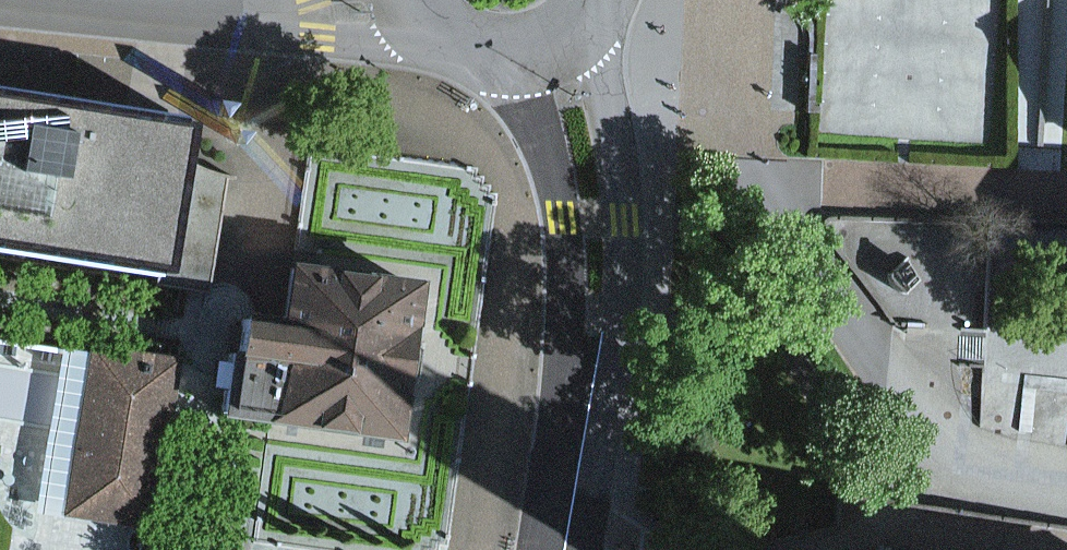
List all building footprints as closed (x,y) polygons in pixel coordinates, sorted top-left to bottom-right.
[(0,83),(0,247),(155,272),(181,112),(0,83)] [(917,268),(919,311),(941,310),(938,218),(865,221),(866,245),(870,245),(871,269),(917,268)] [(413,285),(287,268),(281,318),(235,312),(221,416),(393,439),(403,361),(413,285)] [(191,350),(96,333),(65,503),(160,520),(191,350)]
